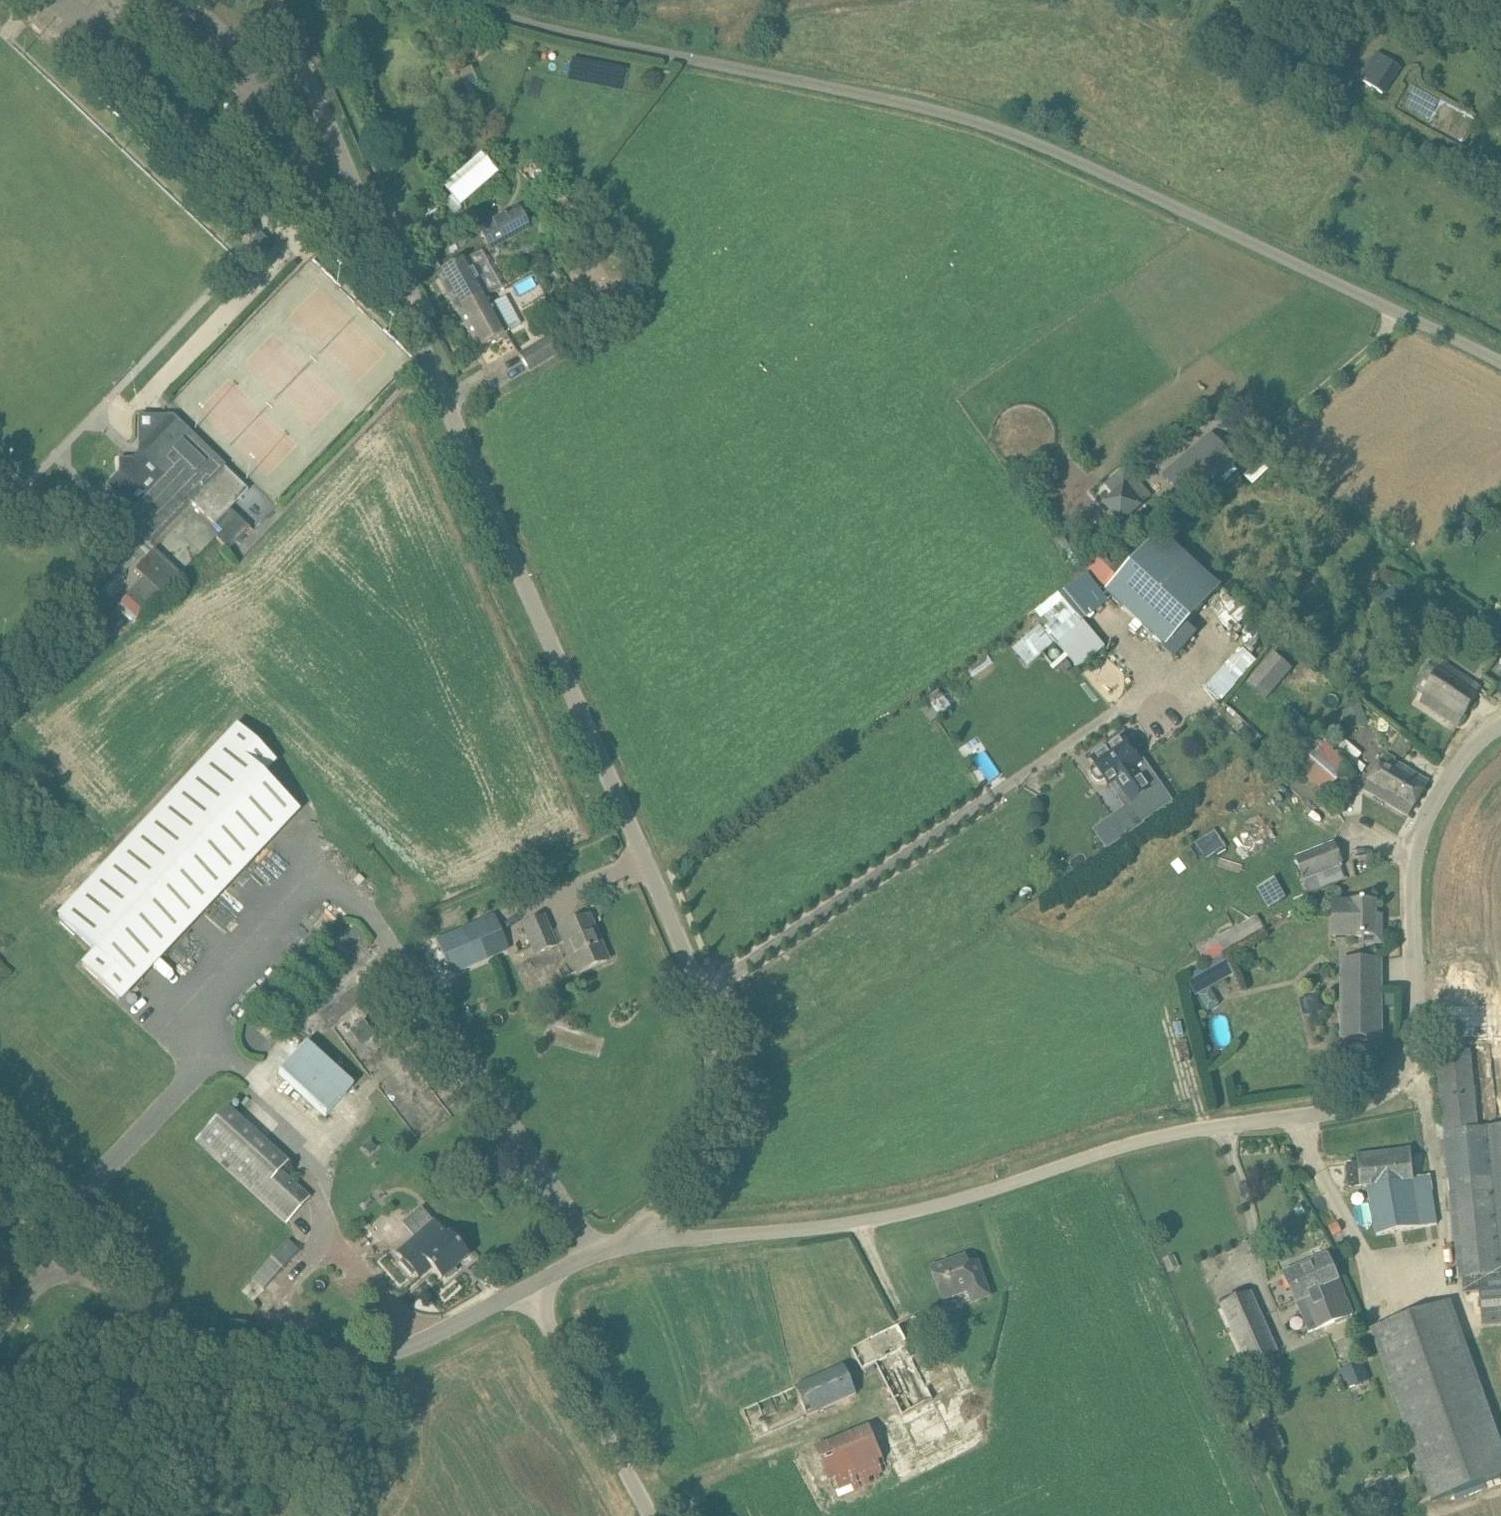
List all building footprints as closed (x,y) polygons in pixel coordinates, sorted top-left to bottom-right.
[(1401,68),(1381,55),(1363,82),(1383,95),(1401,68)] [(481,155),(443,188),(452,198),(444,204),(455,216),(462,210),(460,208),(498,174),(481,155)] [(530,229),(519,208),(478,230),(490,251),(530,229)] [(271,244),(262,253),(267,257),(275,248),(271,244)] [(459,314),(486,298),(466,260),(438,275),(459,314)] [(507,335),(486,298),(459,314),(479,351),(507,335)] [(567,330),(551,340),(549,337),(520,354),(530,372),(560,355),(558,351),(574,341),(567,330)] [(248,491),(224,468),(225,467),(215,456),(215,457),(177,420),(143,456),(144,457),(137,464),(132,459),(119,459),(119,472),(106,485),(111,490),(101,499),(115,512),(118,509),(124,516),(122,519),(148,545),(190,503),(214,526),(248,491)] [(1165,476),(1189,505),(1236,464),(1212,436),(1165,476)] [(1116,497),(1106,506),(1122,524),(1140,508),(1115,478),(1106,486),(1116,497)] [(250,528),(238,517),(217,539),(229,550),(250,528)] [(1108,593),(1167,647),(1216,594),(1156,540),(1108,593)] [(154,551),(136,570),(162,595),(179,575),(154,551)] [(1043,654),(1053,665),(1063,656),(1076,672),(1103,649),(1061,601),(1008,647),(1026,669),(1043,654)] [(1220,702),(1255,660),(1238,646),(1202,688),(1220,702)] [(1247,681),(1266,699),(1292,670),(1274,653),(1247,681)] [(1481,688),(1464,678),(1443,663),(1420,703),(1441,718),(1458,728),(1481,688)] [(1349,729),(1366,721),(1358,704),(1341,712),(1349,729)] [(80,962),(120,999),(298,810),(261,776),(275,762),(238,727),(60,916),(93,947),(80,962)] [(1094,756),(1089,760),(1094,767),(1092,770),(1091,774),(1095,780),(1099,782),(1104,781),(1110,788),(1116,784),(1131,804),(1143,820),(1171,801),(1159,783),(1154,787),(1140,768),(1144,765),(1142,762),(1122,736),(1106,748),(1104,746),(1093,754),(1094,756)] [(1338,757),(1326,745),(1323,749),(1310,738),(1290,762),(1335,801),(1355,777),(1335,761),(1338,757)] [(1386,754),(1365,790),(1409,817),(1429,782),(1395,761),(1396,759),(1386,754)] [(1341,868),(1343,867),(1343,865),(1335,843),(1297,858),(1310,892),(1345,878),(1341,868)] [(1376,901),(1356,901),(1332,902),(1333,937),(1365,937),(1365,944),(1382,943),(1382,922),(1376,922),(1376,901)] [(1206,964),(1244,943),(1284,922),(1275,905),(1257,914),(1258,916),(1198,949),(1206,964)] [(507,950),(493,917),(439,940),(454,973),(507,950)] [(544,918),(525,926),(524,927),(536,955),(565,942),(578,974),(608,961),(607,960),(604,961),(592,935),(596,934),(589,917),(550,934),(544,918)] [(1209,965),(1186,977),(1190,984),(1196,997),(1199,996),(1207,1012),(1220,1006),(1211,989),(1236,976),(1226,956),(1223,958),(1209,965)] [(1380,1040),(1380,961),(1380,960),(1344,960),(1344,1040),(1380,1040)] [(1321,1012),(1318,996),(1300,1000),(1303,1015),(1321,1012)] [(1380,1007),(1396,1007),(1396,996),(1384,996),(1380,996),(1380,1007)] [(280,1075),(326,1115),(353,1084),(307,1044),(280,1075)] [(1437,1054),(1460,1274),(1462,1274),(1464,1295),(1480,1293),(1483,1328),(1484,1328),(1500,1326),(1500,1127),(1499,1127),(1479,1129),(1471,1051),(1437,1054)] [(287,1162),(227,1107),(196,1142),(286,1223),(309,1198),(279,1171),(287,1162)] [(1348,1165),(1351,1189),(1369,1186),(1378,1248),(1441,1239),(1431,1178),(1412,1180),(1410,1158),(1360,1163),(1361,1164),(1348,1165)] [(405,1262),(395,1270),(408,1283),(416,1275),(420,1279),(432,1268),(442,1279),(445,1277),(447,1280),(456,1272),(453,1269),(467,1257),(459,1248),(466,1242),(455,1229),(447,1237),(421,1208),(409,1218),(403,1224),(415,1238),(397,1253),(405,1262)] [(299,1251),(288,1241),(253,1280),(252,1280),(242,1291),(255,1302),(265,1290),(264,1290),(299,1251)] [(991,1296),(986,1281),(979,1262),(969,1266),(966,1256),(932,1268),(944,1301),(969,1292),(973,1303),(991,1296)] [(1339,1281),(1338,1277),(1330,1259),(1285,1279),(1297,1304),(1302,1302),(1315,1332),(1354,1315),(1339,1281)] [(1252,1294),(1222,1306),(1248,1365),(1278,1352),(1252,1294)] [(1500,1476),(1500,1443),(1451,1302),(1372,1330),(1432,1501),(1500,1476)] [(933,1350),(925,1335),(916,1318),(852,1350),(863,1371),(876,1364),(903,1416),(958,1387),(945,1362),(920,1375),(913,1361),(933,1350)] [(857,1395),(853,1383),(844,1365),(744,1410),(757,1440),(857,1395)] [(837,1497),(890,1476),(869,1427),(802,1453),(817,1490),(832,1484),(837,1497)]
